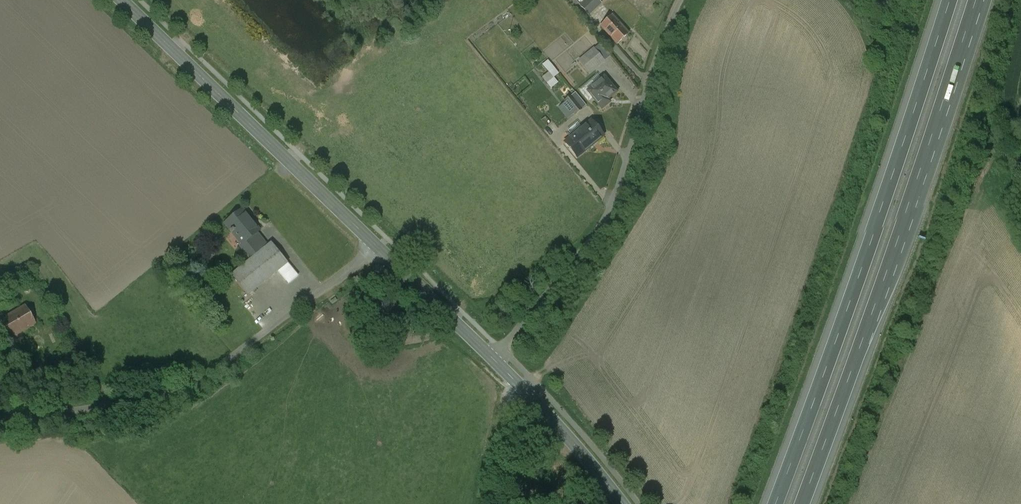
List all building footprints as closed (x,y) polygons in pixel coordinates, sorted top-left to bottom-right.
[(580,6),(588,15),(602,3),(599,0),(587,0),(580,6)] [(601,26),(617,44),(629,33),(613,16),(601,26)] [(599,45),(595,49),(605,61),(610,57),(599,45)] [(589,74),(605,61),(595,49),(579,61),(589,74)] [(548,61),(543,65),(549,73),(554,78),(559,74),(548,61)] [(554,78),(549,73),(543,78),(551,88),(557,83),(554,78)] [(587,91),(601,80),(597,75),(579,90),(588,102),(593,98),(587,91)] [(593,98),(602,109),(610,102),(608,100),(617,92),(605,77),(601,80),(587,91),(593,98)] [(576,115),(586,107),(575,93),(565,101),(566,103),(575,114),(576,115)] [(575,114),(566,103),(559,108),(568,119),(575,114)] [(585,151),(603,136),(591,121),(580,131),(573,137),(585,151)] [(568,131),(573,137),(580,131),(576,125),(568,131)] [(585,151),(573,137),(565,143),(577,157),(585,151)] [(250,202),(231,218),(237,224),(232,229),(241,244),(247,241),(255,254),(272,239),(263,227),(267,223),(250,202)] [(237,268),(252,287),(283,265),(293,277),(304,268),(278,236),(255,254),(237,268)] [(41,318),(30,300),(2,316),(14,335),(41,318)]
